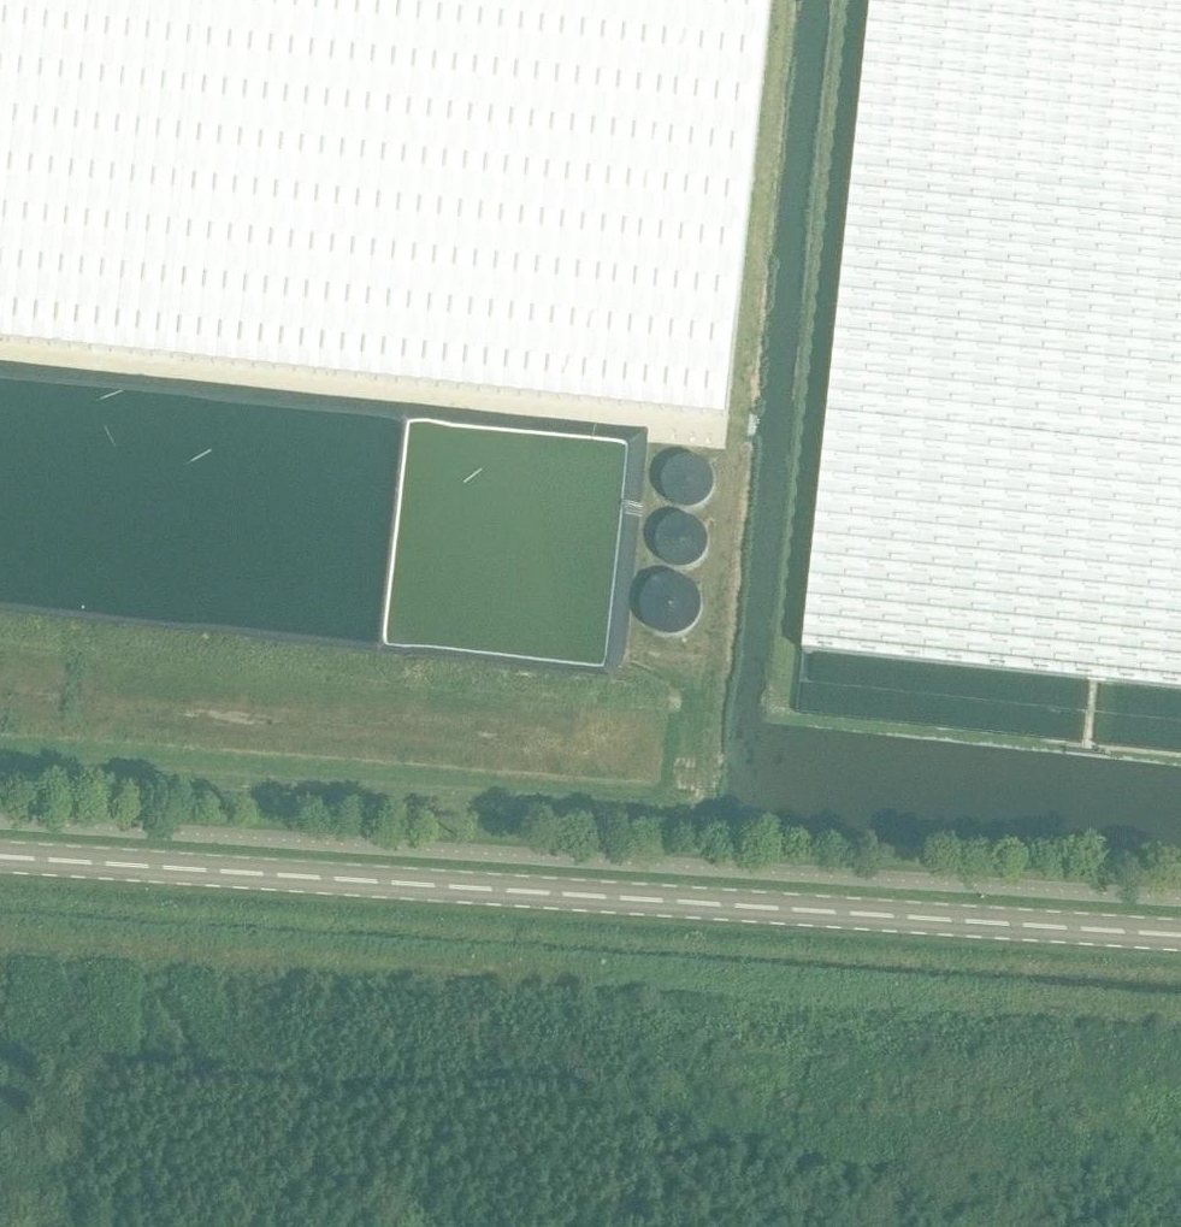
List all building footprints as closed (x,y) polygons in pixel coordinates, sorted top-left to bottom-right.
[(728,415),(767,43),(771,0),(0,0),(0,339),(728,415)] [(804,650),(1090,680),(1102,681),(1180,690),(1180,0),(872,0),(804,650)]
